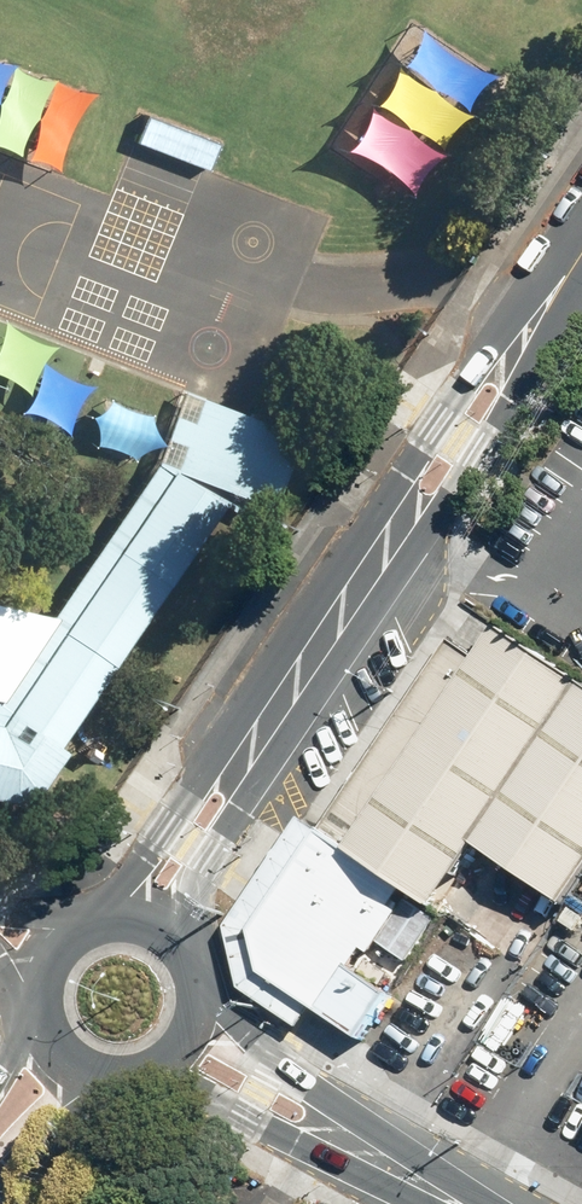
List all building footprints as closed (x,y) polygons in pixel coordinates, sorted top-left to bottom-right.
[(407,48),(394,61),(404,66),(414,75),(423,83),(427,88),(441,93),(451,100),(460,110),(462,103),(469,90),(478,78),(483,72),(473,69),(462,63),(442,50),(430,38),(420,28),(415,26),(412,32),(411,39),(407,48)] [(10,151),(14,155),(16,142),(21,130),(29,117),(30,113),(33,101),(39,86),(46,76),(39,77),(30,76),(20,72),(11,66),(4,60),(7,68),(4,77),(0,84),(0,147),(10,151)] [(397,70),(391,62),(388,76),(383,86),(375,98),(367,101),(374,104),(384,111),(393,118),(400,126),(405,128),(416,132),(426,140),(435,149),(437,138),(441,129),(449,119),(461,111),(449,107),(440,100),(427,88),(420,85),(406,79),(397,70)] [(55,82),(46,76),(45,86),(37,102),(30,113),(29,117),(28,132),(22,148),(14,155),(18,157),(25,156),(36,157),(46,163),(53,170),(56,148),(64,123),(73,106),(86,89),(76,89),(65,87),(55,82)] [(407,136),(400,126),(385,120),(375,114),(364,103),(361,120),(355,131),(347,141),(338,145),(352,152),(365,156),(379,167),(392,177),(407,195),(409,183),(416,170),(424,158),(433,152),(421,145),(407,136)] [(219,143),(143,114),(133,141),(209,169),(219,143)] [(81,392),(90,383),(83,385),(73,380),(47,369),(39,360),(38,368),(36,378),(30,393),(24,402),(19,408),(15,410),(22,411),(33,412),(46,418),(56,425),(66,435),(67,427),(70,412),(76,400),(81,392)] [(173,472),(201,398),(181,392),(155,464),(52,617),(0,604),(0,718),(173,472)] [(201,398),(173,472),(0,718),(0,799),(26,804),(66,752),(58,745),(228,495),(268,508),(294,427),(201,398)] [(146,447),(158,443),(152,430),(149,422),(148,414),(141,414),(126,409),(114,403),(108,400),(102,408),(94,413),(88,415),(93,426),(95,436),(96,445),(109,448),(120,452),(133,458),(146,447)] [(322,832),(407,889),(436,908),(478,845),(569,905),(581,886),(581,682),(502,629),(482,660),(453,640),(322,832)] [(256,931),(322,832),(312,827),(303,821),(257,888),(229,929),(243,990),(295,1024),(301,1028),(307,1019),(315,1008),(266,975),(256,931)] [(315,1008),(364,1041),(395,996),(353,968),(366,949),(373,954),(402,912),(395,907),(407,889),(322,832),(256,931),(266,975),(315,1008)] [(438,918),(409,900),(383,944),(412,962),(438,918)]
